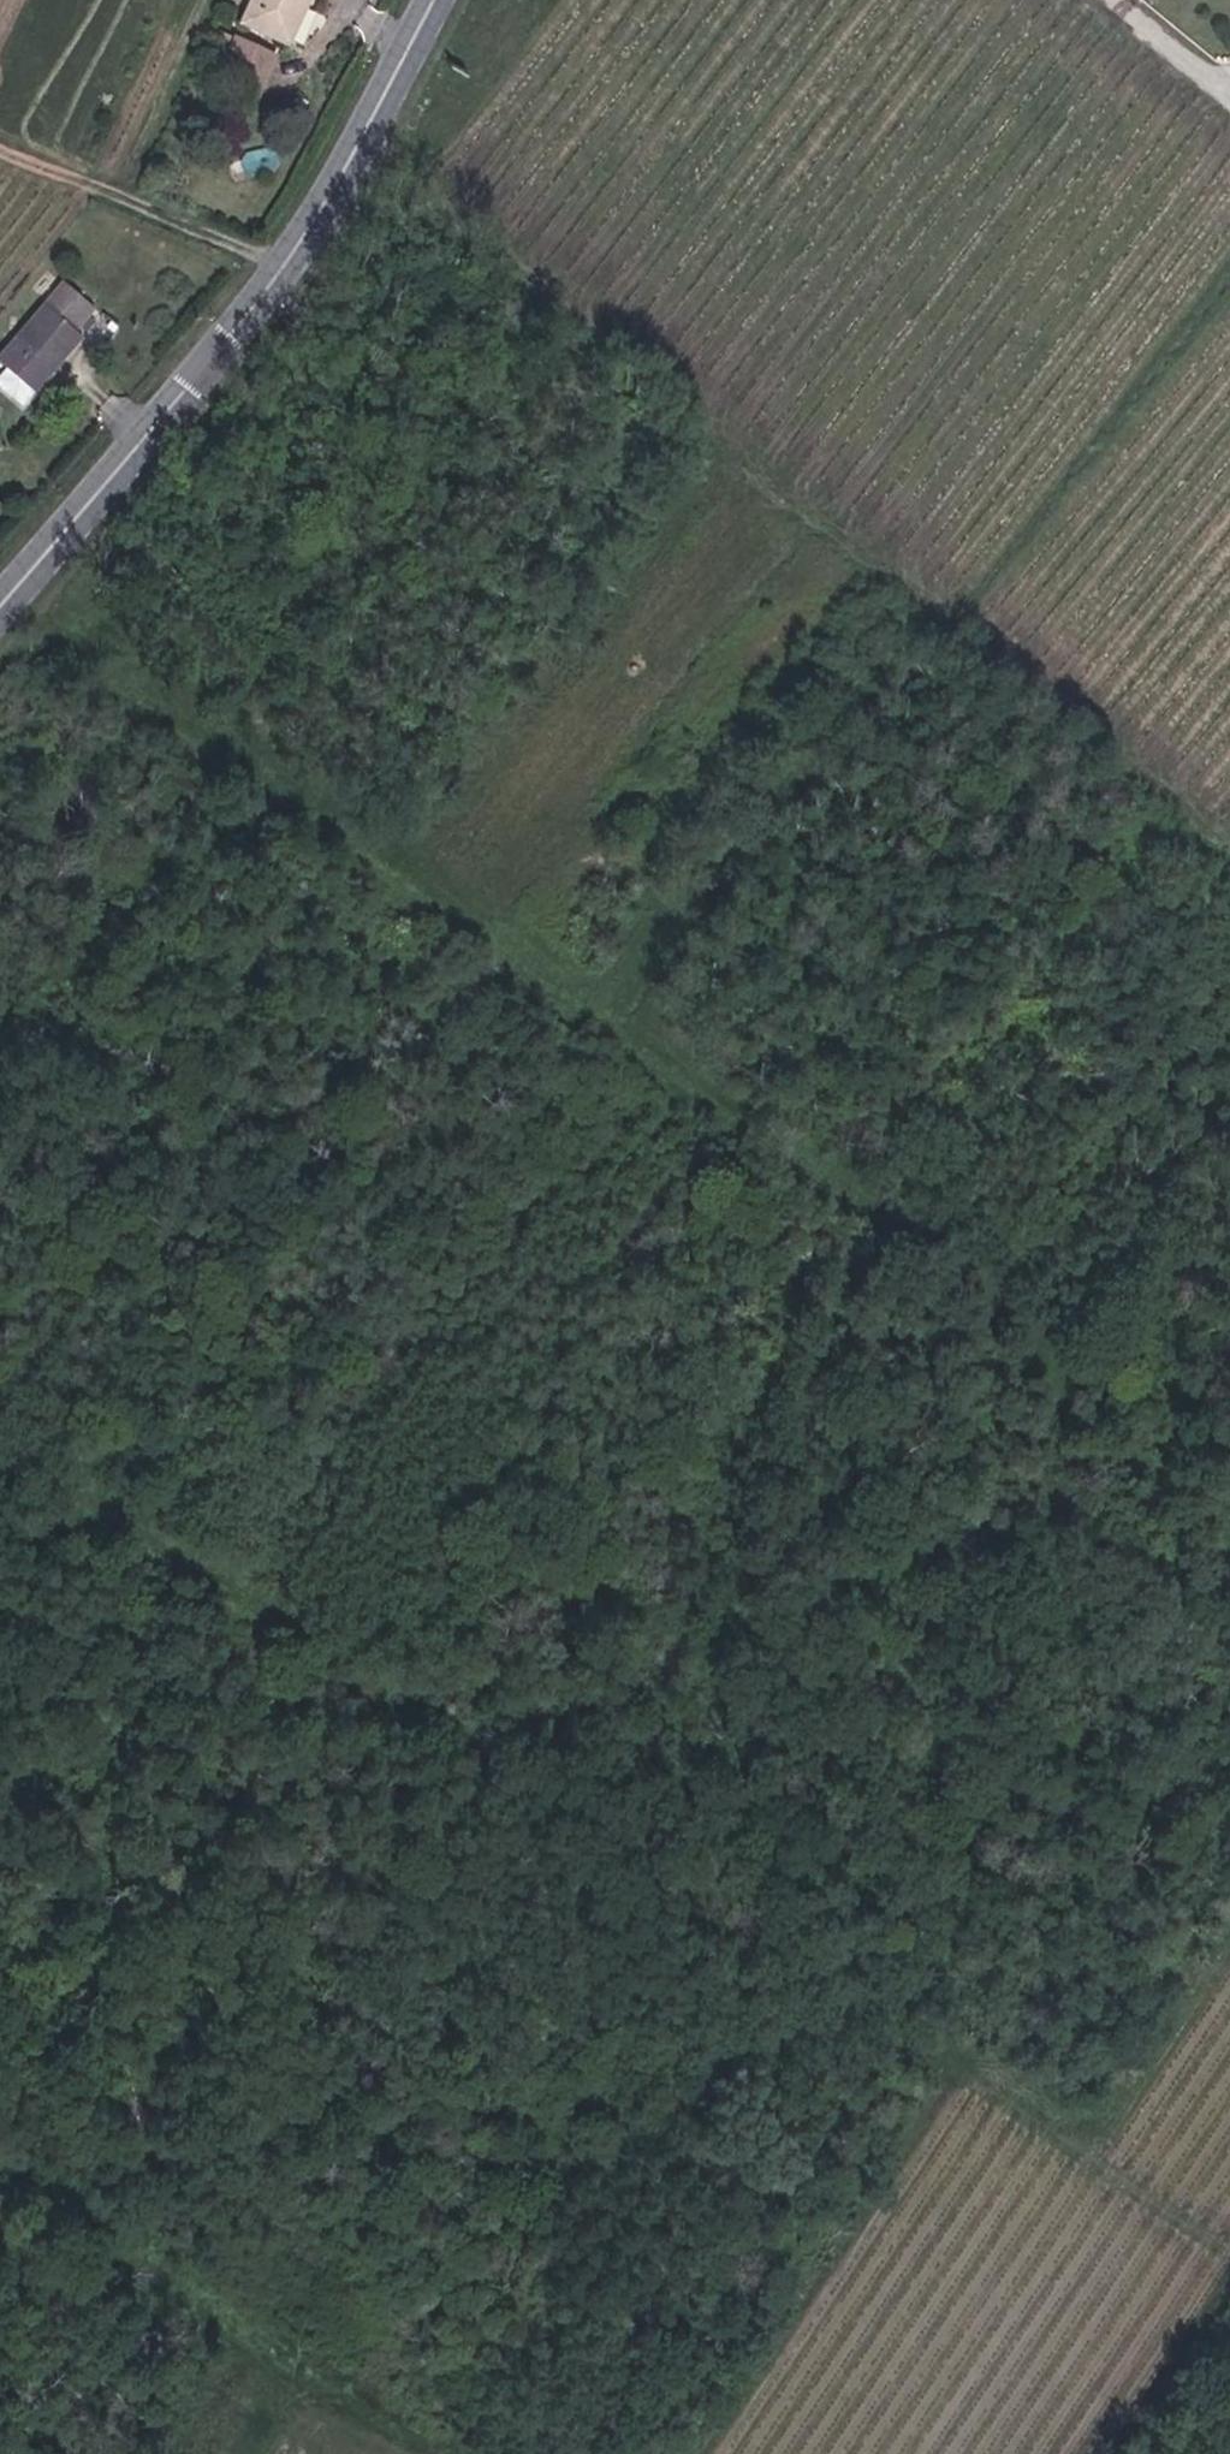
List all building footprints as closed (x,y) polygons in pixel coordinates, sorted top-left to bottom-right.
[(290,15),(297,0),(237,0),(222,31),(263,50),(278,12),(290,15)] [(263,50),(273,54),(290,15),(278,12),(263,50)] [(198,89),(238,106),(255,68),(215,50),(198,89)] [(11,412),(57,358),(47,347),(60,332),(31,308),(0,345),(0,403),(11,412)]
